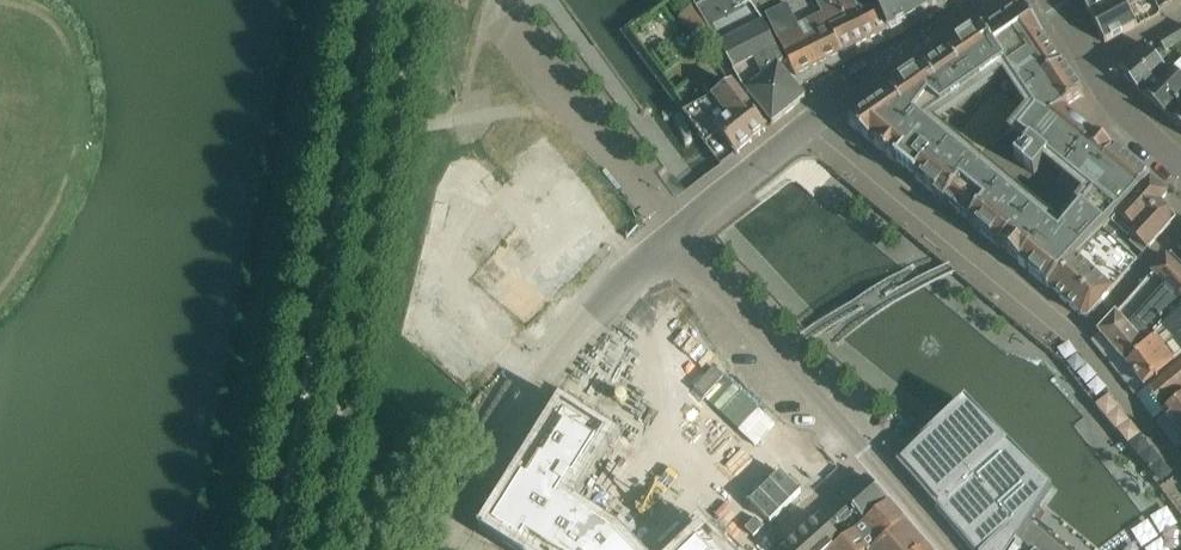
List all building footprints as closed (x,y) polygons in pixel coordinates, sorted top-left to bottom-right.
[(713,36),(741,84),(741,85),(746,91),(773,125),(790,111),(802,102),(803,93),(791,79),(782,68),(785,65),(780,55),(764,23),(757,13),(749,0),(693,0),(713,36)] [(823,14),(798,26),(787,4),(766,15),(796,76),(843,53),(831,29),(848,21),(841,7),(842,7),(841,5),(839,0),(816,0),(823,14)] [(841,5),(842,7),(841,7),(848,21),(831,29),(843,53),(869,40),(889,30),(874,0),(839,0),(841,5)] [(889,30),(913,18),(904,0),(874,0),(889,30)] [(913,18),(937,6),(935,0),(904,0),(913,18)] [(1089,15),(1116,0),(1081,0),(1089,15)] [(1089,15),(1105,44),(1138,27),(1128,9),(1144,0),(1116,0),(1089,15)] [(1158,10),(1172,3),(1170,0),(1153,0),(1158,10)] [(1046,40),(1042,34),(1022,5),(948,56),(949,57),(927,72),(927,71),(848,124),(897,164),(898,163),(915,177),(914,178),(946,204),(947,203),(970,222),(969,224),(1002,251),(1003,249),(1012,257),(1020,263),(1019,265),(1044,286),(1049,289),(1104,231),(1106,229),(1151,179),(1151,178),(1115,149),(1114,150),(1064,109),(1084,96),(1063,65),(1062,65),(1044,40),(1046,40)] [(692,7),(679,17),(700,45),(713,36),(692,7)] [(1157,40),(1165,53),(1180,43),(1180,26),(1157,40)] [(1141,97),(1168,72),(1146,47),(1119,70),(1141,97)] [(1141,97),(1168,119),(1180,104),(1180,61),(1173,68),(1168,72),(1141,97)] [(699,104),(737,154),(766,130),(732,85),(699,104)] [(1168,119),(1180,130),(1180,104),(1168,119)] [(646,106),(643,105),(642,109),(640,114),(645,116),(646,112),(647,112),(651,112),(652,108),(646,106)] [(1151,179),(1106,229),(1113,237),(1126,222),(1134,229),(1129,234),(1134,239),(1130,243),(1143,255),(1147,251),(1171,224),(1169,210),(1161,203),(1168,195),(1151,179)] [(1138,262),(1104,231),(1049,289),(1081,317),(1082,316),(1091,316),(1138,262)] [(1180,310),(1180,271),(1166,258),(1150,275),(1152,276),(1118,315),(1117,314),(1099,333),(1127,365),(1180,310)] [(1127,365),(1144,389),(1146,388),(1180,360),(1180,310),(1127,365)] [(1146,388),(1164,414),(1180,401),(1180,360),(1146,388)] [(680,395),(697,425),(722,411),(705,381),(680,395)] [(737,390),(725,397),(743,428),(755,421),(737,390)] [(1110,395),(1099,405),(1155,468),(1166,458),(1110,395)] [(1164,414),(1163,415),(1180,437),(1180,401),(1164,414)] [(897,462),(912,479),(936,508),(937,508),(973,549),(1061,549),(1059,548),(1048,539),(1043,535),(1032,527),(1030,525),(1030,524),(1033,520),(1042,507),(1038,504),(1047,491),(1020,463),(995,438),(991,434),(981,424),(966,408),(941,430),(938,427),(928,435),(921,442),(912,450),(909,452),(908,453),(897,462)] [(671,423),(691,447),(706,434),(686,410),(671,423)] [(493,528),(529,549),(629,549),(616,536),(560,501),(566,492),(587,506),(595,494),(576,482),(604,437),(565,413),(535,461),(534,461),(534,462),(528,473),(527,473),(526,473),(527,474),(493,528)] [(746,430),(726,447),(752,478),(773,460),(746,430)] [(824,480),(843,471),(826,435),(807,444),(824,480)] [(783,446),(773,454),(795,478),(805,470),(783,446)] [(791,516),(819,491),(806,475),(777,500),(791,516)] [(842,501),(821,520),(842,543),(864,525),(888,503),(868,480),(842,501)] [(905,523),(888,503),(864,525),(880,543),(905,523)] [(821,520),(787,549),(834,549),(842,543),(821,520)] [(880,543),(873,549),(922,549),(926,547),(905,523),(880,543)] [(880,543),(864,525),(842,543),(834,549),(873,549),(880,543)] [(693,549),(718,549),(706,538),(693,549)]
